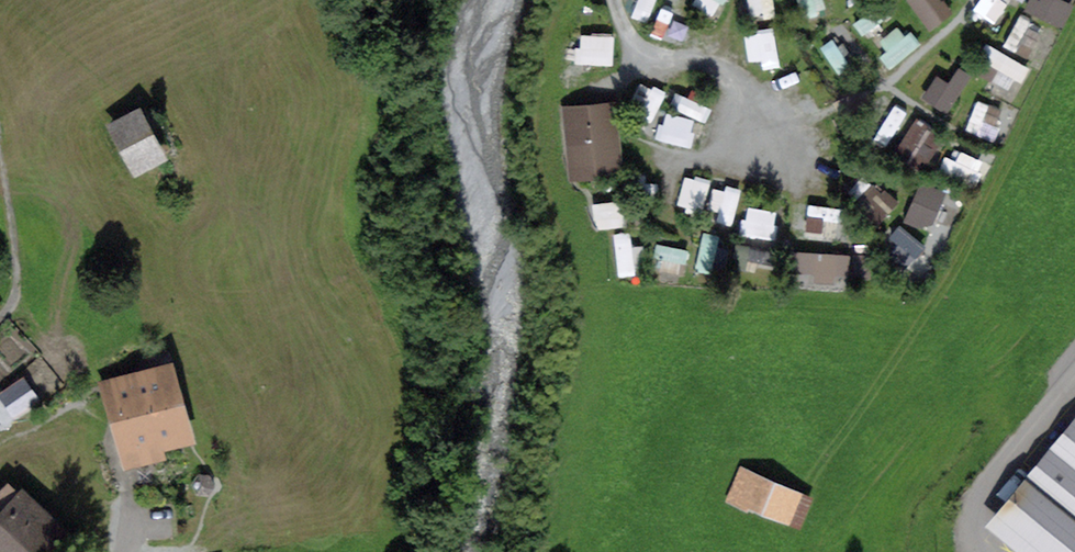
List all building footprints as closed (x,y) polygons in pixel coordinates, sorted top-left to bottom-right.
[(728,0),(704,0),(723,9),(728,0)] [(780,5),(779,0),(753,0),(755,10),(780,5)] [(937,24),(958,4),(954,0),(915,0),(937,24)] [(1067,24),(1074,8),(1074,0),(1033,0),(1030,5),(1067,24)] [(779,24),(749,28),(754,63),(784,60),(779,24)] [(620,61),(619,29),(581,30),(581,62),(620,61)] [(1000,45),(991,65),(1026,81),(1035,61),(1000,45)] [(995,135),(1006,105),(983,96),(972,126),(995,135)] [(570,112),(574,155),(583,155),(584,171),(613,168),(607,108),(570,112)] [(694,145),(702,118),(669,108),(661,135),(694,145)] [(924,109),(903,138),(930,158),(951,130),(924,109)] [(109,128),(131,170),(158,156),(135,114),(109,128)] [(691,169),(682,202),(706,209),(716,176),(691,169)] [(927,175),(907,210),(933,225),(953,189),(927,175)] [(712,209),(731,221),(749,191),(730,180),(712,209)] [(599,199),(601,224),(632,222),(630,197),(599,199)] [(780,235),(783,206),(750,203),(747,232),(780,235)] [(915,254),(929,242),(908,218),(894,230),(915,254)] [(619,231),(624,273),(647,270),(642,228),(619,231)] [(705,229),(704,266),(720,267),(721,230),(705,229)] [(664,241),(662,265),(690,266),(691,243),(664,241)] [(812,274),(875,273),(875,247),(812,248),(812,274)] [(109,389),(126,447),(179,432),(162,373),(109,389)] [(19,385),(3,396),(14,411),(30,401),(19,385)] [(997,513),(1044,551),(1074,551),(1074,420),(997,513)] [(742,469),(729,500),(745,507),(747,502),(798,524),(809,499),(742,469)] [(5,486),(0,492),(0,551),(30,551),(51,529),(5,486)]
